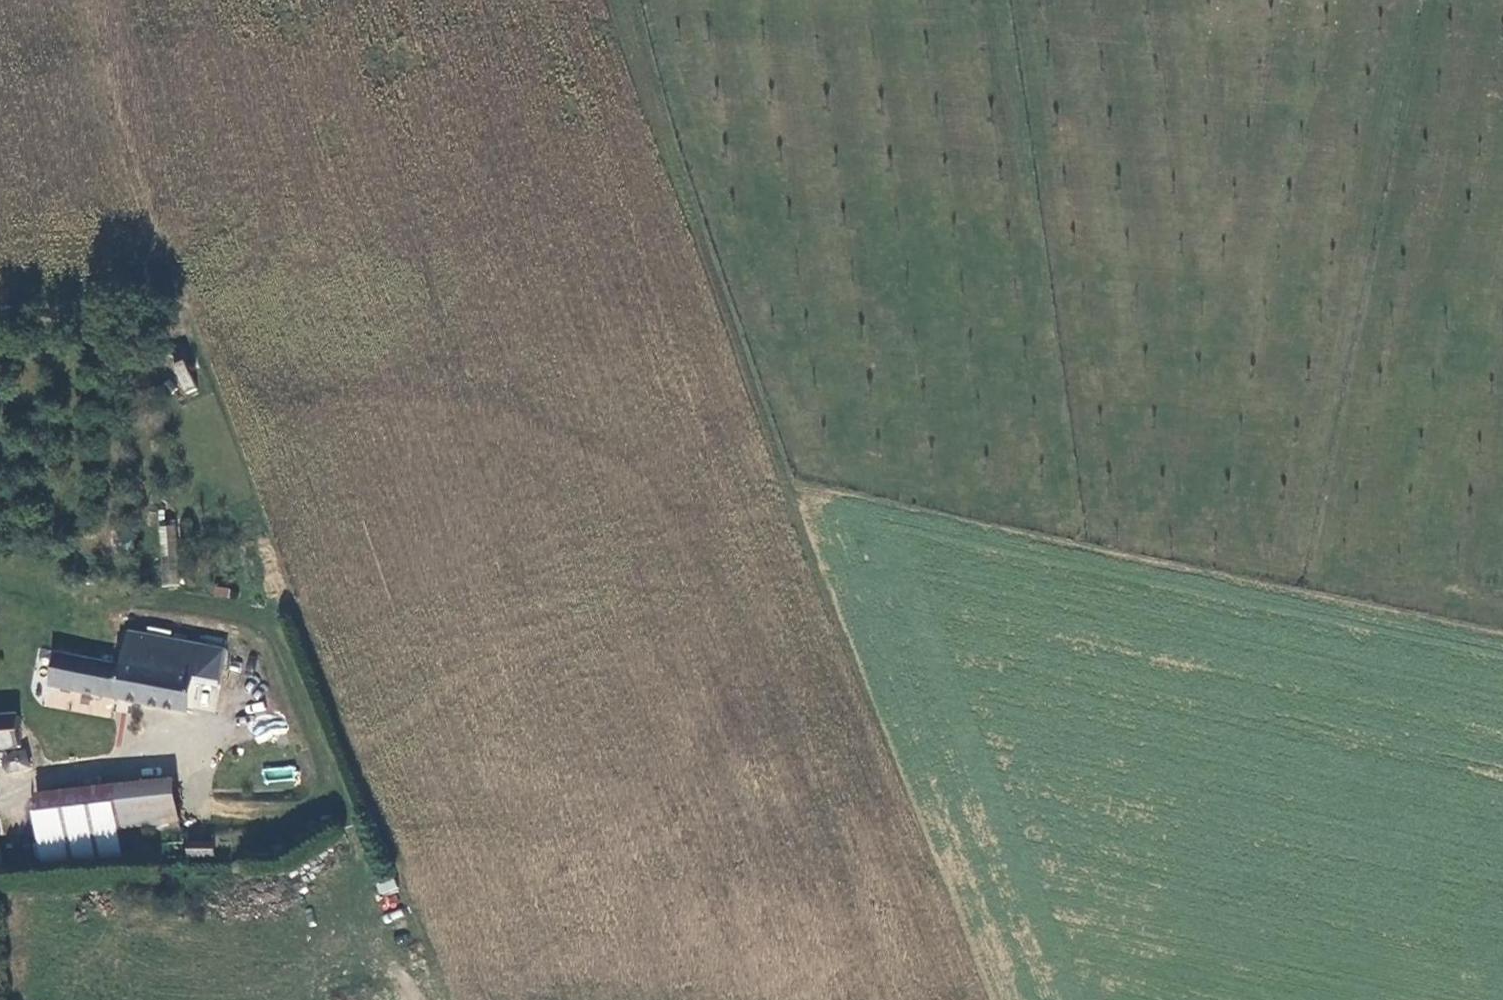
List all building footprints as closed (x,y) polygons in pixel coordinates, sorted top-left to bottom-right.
[(185,359),(171,364),(182,395),(195,391),(185,359)] [(177,525),(159,524),(158,585),(176,585),(177,525)] [(218,718),(229,651),(134,632),(126,666),(62,653),(56,689),(218,718)] [(0,717),(0,749),(23,748),(21,716),(0,717)] [(4,751),(5,770),(28,768),(27,750),(4,751)] [(266,765),(264,778),(294,782),(296,769),(266,765)] [(173,780),(39,796),(42,814),(166,820),(177,806),(173,780)] [(166,820),(42,814),(44,837),(180,826),(177,806),(166,820)] [(218,844),(191,845),(192,859),(218,858),(218,844)]
